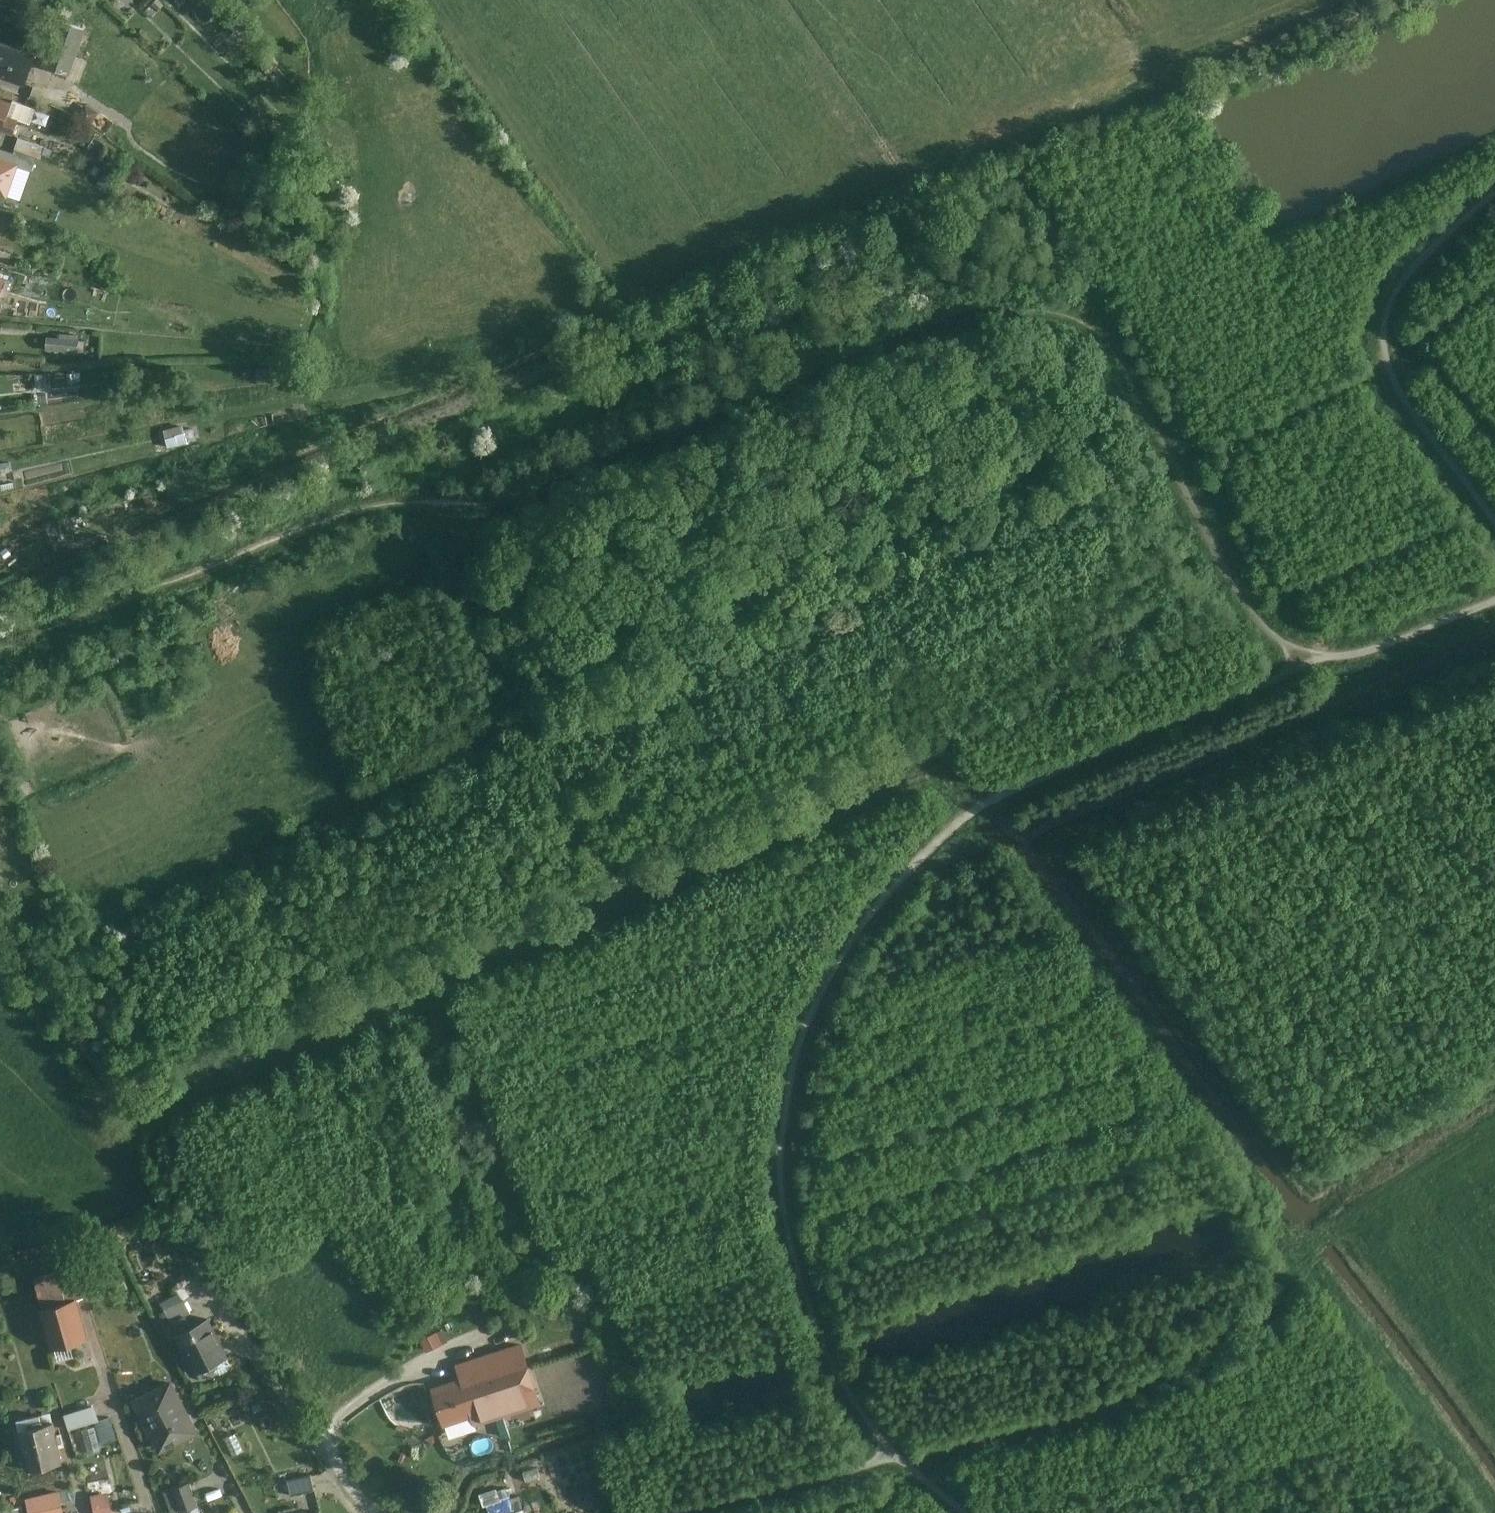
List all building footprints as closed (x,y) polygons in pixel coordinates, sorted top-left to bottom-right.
[(61,11),(42,70),(69,79),(88,19),(61,11)] [(24,90),(33,60),(0,51),(0,83),(24,90)] [(15,137),(19,124),(8,121),(13,102),(0,98),(0,133),(15,137)] [(101,116),(86,106),(76,121),(91,131),(101,116)] [(20,139),(16,153),(44,161),(48,147),(20,139)] [(7,269),(11,256),(0,252),(0,267),(7,269)] [(25,271),(18,290),(28,293),(23,308),(39,313),(50,279),(25,271)] [(10,276),(0,273),(0,310),(10,276)] [(80,341),(45,340),(45,355),(79,357),(80,341)] [(0,465),(0,476),(10,475),(8,464),(0,465)] [(60,1269),(69,1300),(80,1297),(86,1295),(77,1265),(60,1269)] [(91,1338),(80,1297),(69,1300),(42,1307),(53,1348),(91,1338)] [(186,1300),(168,1310),(174,1322),(193,1311),(186,1300)] [(213,1316),(178,1333),(197,1372),(215,1364),(218,1370),(222,1373),(232,1369),(233,1360),(231,1356),(233,1355),(213,1316)] [(541,1402),(523,1344),(457,1364),(461,1378),(431,1388),(444,1424),(472,1414),(475,1422),(541,1402)] [(202,1431),(174,1377),(134,1398),(162,1452),(202,1431)] [(97,1404),(66,1413),(71,1429),(102,1420),(97,1404)] [(65,1460),(56,1421),(20,1429),(30,1468),(65,1460)] [(314,1474),(290,1480),(293,1495),(317,1490),(314,1474)] [(191,1483),(165,1493),(173,1512),(184,1512),(200,1506),(191,1483)] [(515,1511),(507,1484),(482,1491),(488,1512),(508,1512),(515,1511)] [(27,1498),(31,1512),(66,1512),(60,1490),(27,1498)]
